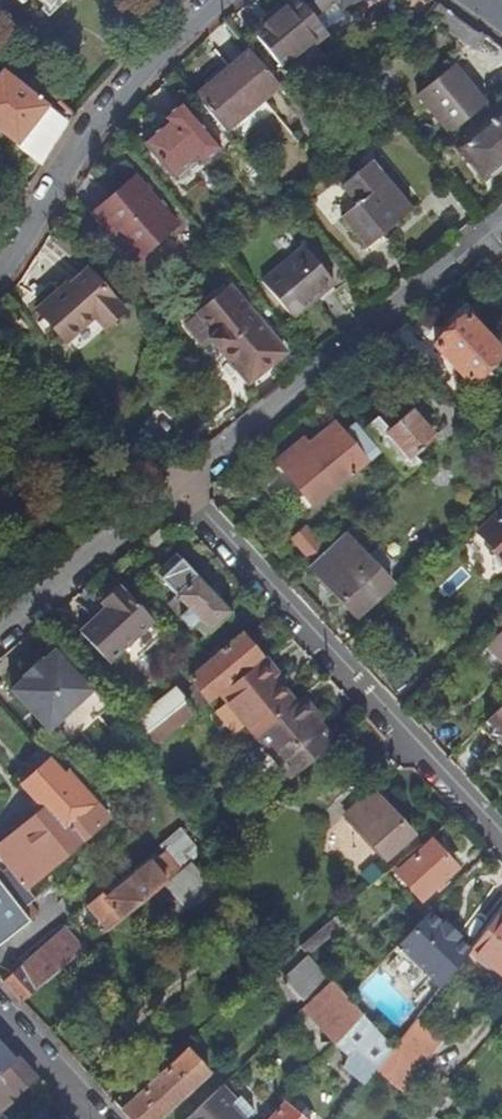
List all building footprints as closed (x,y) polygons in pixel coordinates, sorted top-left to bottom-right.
[(19,9),(28,0),(10,0),(19,9)] [(46,15),(61,0),(32,0),(46,15)] [(281,72),(327,35),(323,31),(313,18),(298,0),(253,37),(281,72)] [(353,0),(297,0),(298,0),(313,18),(342,3),(343,2),(345,4),(353,0)] [(342,3),(313,18),(323,31),(347,19),(348,15),(342,3)] [(197,101),(225,135),(279,89),(251,55),(197,101)] [(450,139),(487,109),(454,69),(418,99),(450,139)] [(67,129),(45,113),(46,111),(0,75),(0,136),(42,170),(67,129)] [(221,152),(182,106),(163,122),(167,126),(144,146),(174,181),(198,161),(203,168),(221,152)] [(501,173),(501,115),(458,151),(486,185),(501,173)] [(413,216),(372,166),(342,192),(357,210),(342,224),(366,253),(413,216)] [(134,267),(178,230),(137,181),(93,221),(134,267)] [(322,276),(299,249),(261,282),(284,308),(322,276)] [(93,322),(103,333),(123,315),(87,274),(69,291),(66,289),(36,315),(64,347),(93,322)] [(284,357),(228,292),(197,318),(214,339),(203,348),(214,361),(217,359),(244,391),(284,357)] [(411,323),(391,339),(404,354),(429,382),(440,393),(450,404),(473,382),(479,388),(493,376),(487,369),(501,355),(501,354),(468,318),(434,347),(411,323)] [(341,393),(336,396),(349,413),(355,409),(341,393)] [(466,421),(450,404),(440,393),(429,403),(428,403),(455,432),(466,421)] [(440,446),(455,432),(428,403),(399,427),(392,419),(383,427),(377,421),(365,431),(405,479),(420,466),(413,458),(434,439),(440,446)] [(313,508),(378,454),(354,427),(344,435),(340,431),(332,437),(329,434),(306,443),(260,482),(276,502),(295,486),(313,508)] [(479,533),(494,550),(492,552),(501,562),(501,512),(479,533)] [(319,546),(326,554),(339,542),(316,519),(294,541),(309,557),(319,546)] [(326,554),(310,568),(358,618),(392,585),(345,536),(339,542),(326,554)] [(210,634),(230,615),(176,557),(155,575),(176,597),(168,606),(189,629),(198,622),(210,634)] [(155,624),(121,587),(90,615),(96,621),(81,635),(109,665),(155,624)] [(489,647),(501,661),(501,635),(489,647)] [(221,697),(262,663),(243,638),(190,680),(199,692),(184,704),(194,718),(221,697)] [(92,692),(57,654),(44,666),(42,664),(24,680),(25,682),(12,694),(21,705),(36,705),(45,715),(55,726),(92,692)] [(276,678),(263,662),(262,663),(221,697),(257,739),(295,708),(272,682),(276,678)] [(194,718),(184,704),(174,693),(127,731),(149,755),(194,718)] [(299,705),(318,728),(322,725),(303,702),(299,705)] [(36,705),(21,705),(46,733),(55,726),(45,715),(36,705)] [(292,782),(334,747),(318,728),(299,705),(295,708),(257,739),(263,747),(292,782)] [(488,721),(501,735),(501,707),(488,721)] [(26,890),(97,831),(83,816),(88,811),(89,800),(79,789),(67,786),(53,770),(29,790),(26,801),(39,816),(21,832),(19,829),(11,836),(13,838),(0,850),(0,859),(10,872),(26,890)] [(388,861),(428,824),(388,781),(348,817),(388,861)] [(162,850),(166,854),(181,873),(202,856),(182,833),(162,850)] [(423,902),(457,871),(432,844),(398,876),(423,902)] [(109,924),(113,929),(164,887),(174,879),(181,873),(166,854),(108,901),(104,897),(90,908),(106,927),(109,924)] [(35,901),(26,890),(10,872),(4,877),(0,880),(0,885),(23,911),(35,901)] [(31,924),(21,913),(0,886),(0,950),(31,924)] [(501,913),(497,920),(471,953),(501,977),(501,913)] [(443,928),(430,915),(399,949),(442,991),(470,954),(458,943),(460,940),(445,926),(443,928)] [(341,928),(335,920),(309,941),(316,949),(341,928)] [(65,930),(2,982),(22,1004),(85,952),(65,930)] [(332,984),(309,958),(284,982),(307,1008),(332,984)] [(363,1017),(349,1001),(332,984),(307,1008),(303,1011),(336,1047),(338,1044),(363,1017)] [(366,1087),(377,1074),(395,1051),(363,1017),(338,1044),(351,1056),(346,1069),(366,1087)] [(377,1074),(404,1095),(444,1042),(418,1022),(395,1051),(377,1074)] [(16,1062),(0,1045),(0,1075),(16,1062)] [(123,1114),(128,1118),(164,1118),(211,1077),(191,1054),(123,1114)] [(37,1080),(19,1059),(16,1062),(0,1075),(0,1103),(3,1101),(6,1105),(37,1080)] [(191,1118),(250,1118),(254,1115),(240,1099),(234,1103),(221,1090),(191,1118)] [(272,1118),(303,1118),(286,1103),(272,1118)]
